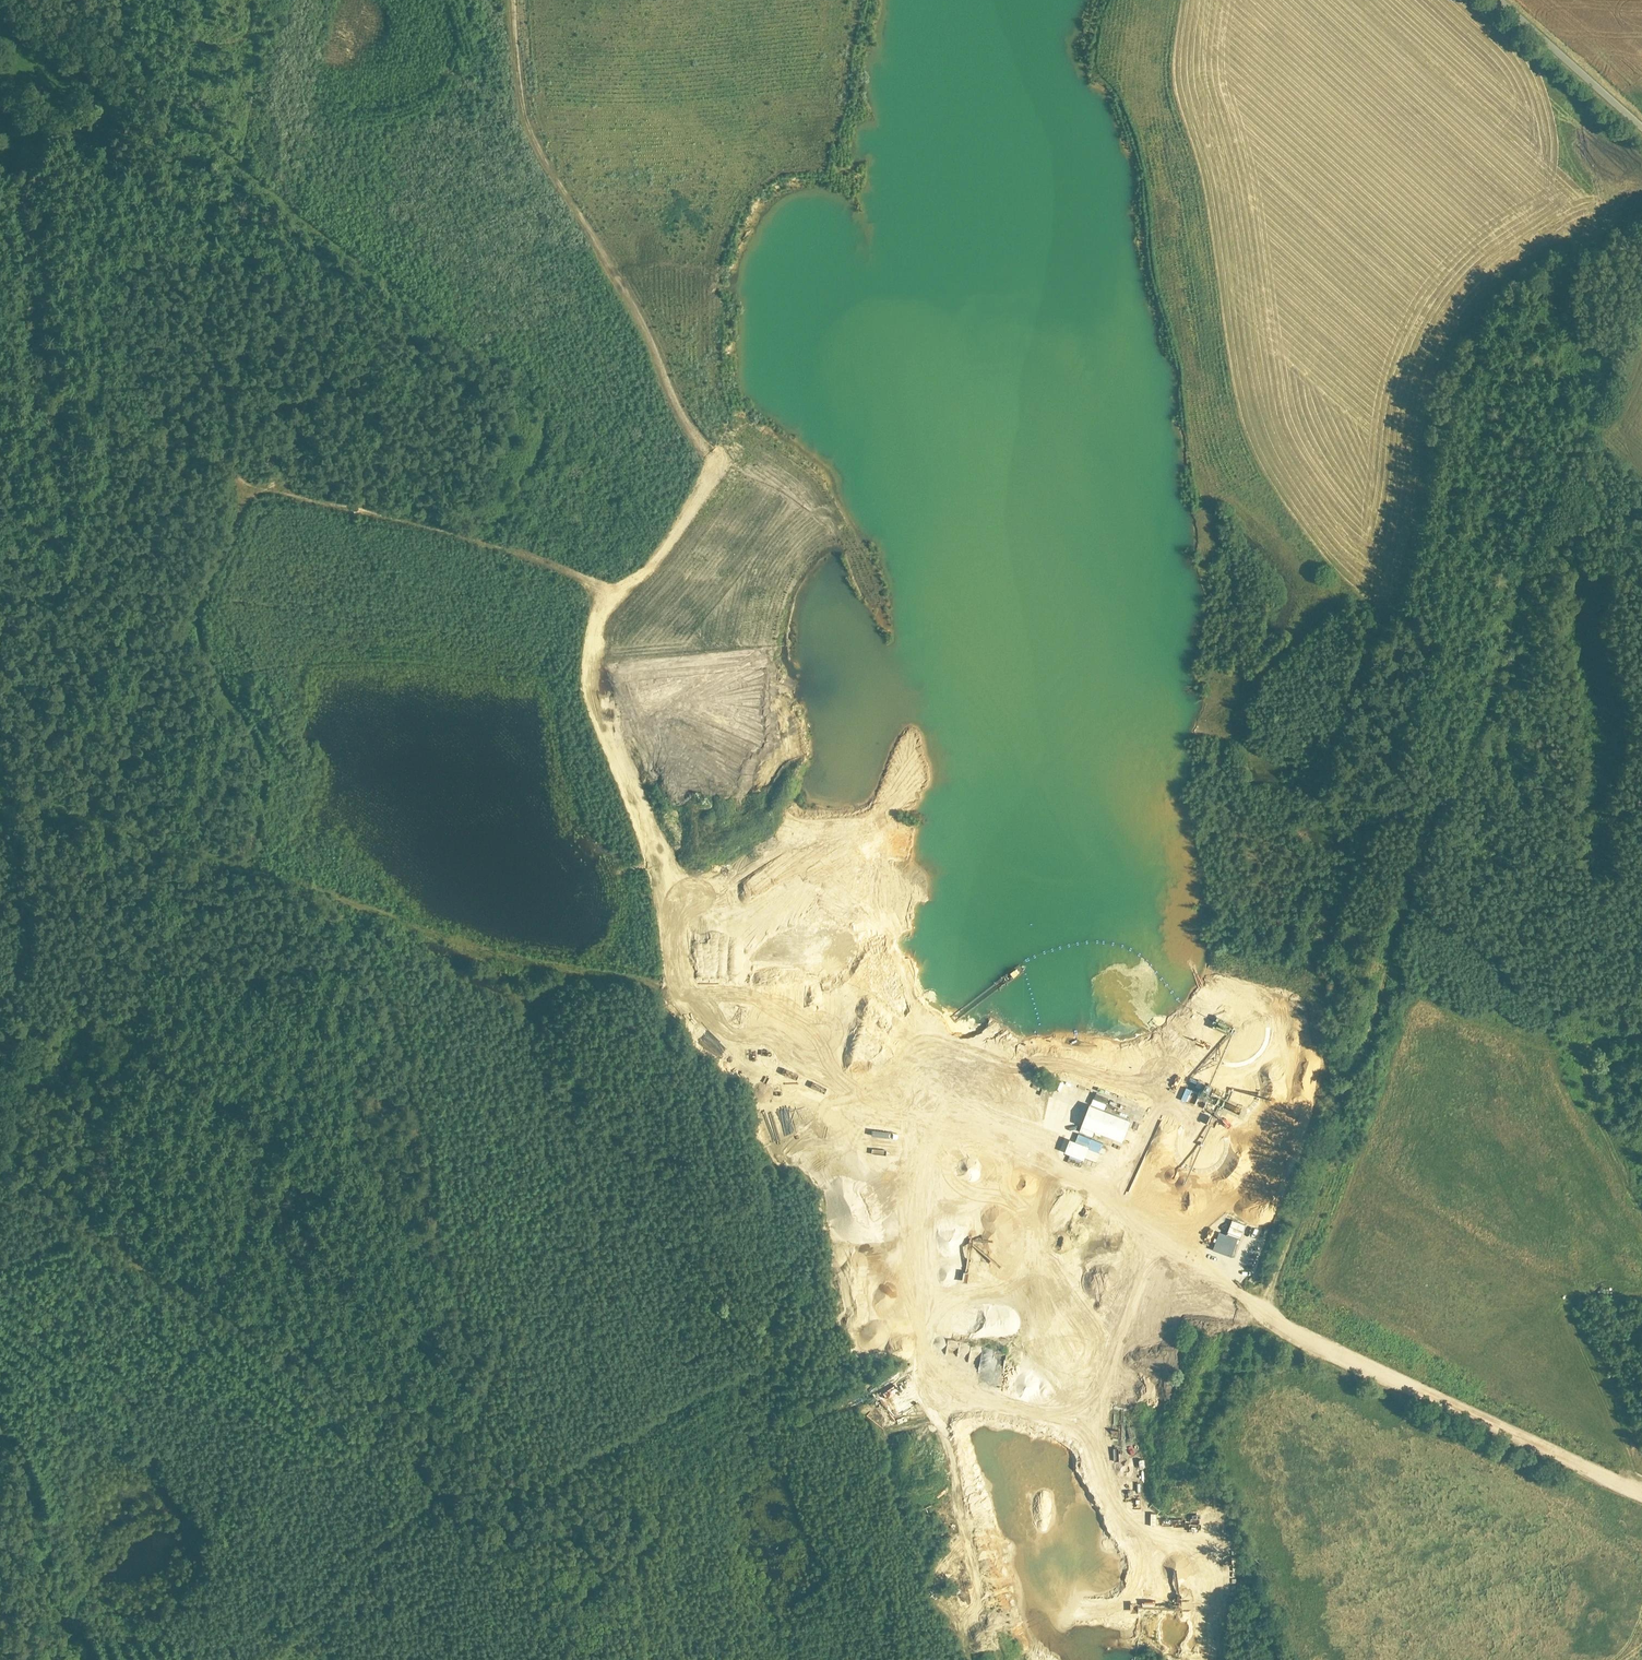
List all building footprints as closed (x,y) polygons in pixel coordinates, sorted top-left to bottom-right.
[(1254,1207),(1242,1204),(1230,1238),(1223,1235),(1219,1248),(1225,1251),(1238,1255),(1254,1207)]
